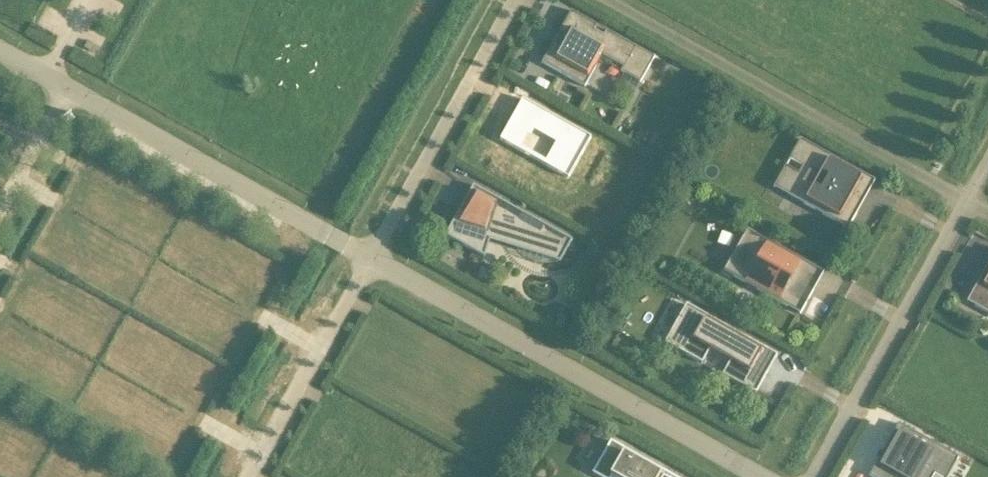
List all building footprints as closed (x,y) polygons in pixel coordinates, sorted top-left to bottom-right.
[(541,63),(585,87),(597,53),(622,67),(620,72),(640,83),(654,58),(570,11),(541,63)] [(591,138),(522,99),(518,105),(518,104),(515,109),(516,109),(504,130),(503,129),(501,134),(502,134),(498,140),(568,180),(591,138)] [(848,229),(874,181),(800,139),(788,159),(802,167),(786,194),(848,229)] [(473,185),(445,235),(484,257),(489,240),(560,262),(572,241),(473,185)] [(746,229),(723,271),(800,314),(823,272),(746,229)] [(983,287),(977,283),(966,302),(987,314),(987,278),(983,287)] [(686,304),(664,343),(702,364),(709,350),(730,361),(722,375),(755,394),(777,355),(686,304)] [(957,460),(958,458),(898,424),(897,426),(900,428),(889,448),(885,446),(868,476),(870,476),(891,476),(893,474),(898,476),(930,476),(933,471),(944,476),(945,474),(944,474),(953,458),(957,460)] [(658,474),(659,474),(661,470),(610,441),(592,473),(600,476),(612,476),(613,476),(656,476),(658,474)]
